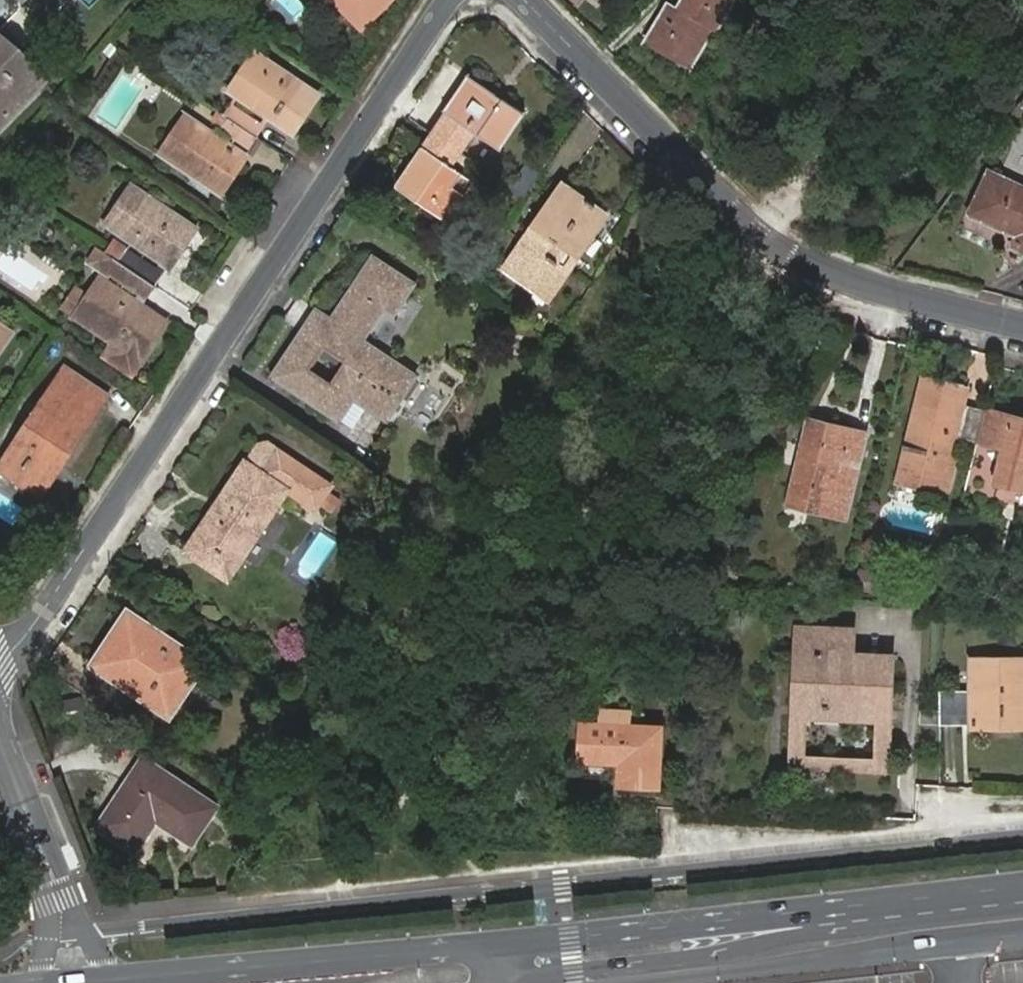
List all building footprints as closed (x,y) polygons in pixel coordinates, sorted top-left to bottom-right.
[(363,29),(392,0),(335,0),(363,29)] [(712,29),(717,32),(736,0),(689,0),(682,11),(673,5),(652,40),(686,61),(707,26),(712,29)] [(692,64),(712,29),(707,26),(686,61),(692,64)] [(34,91),(6,64),(19,50),(0,31),(0,126),(34,91)] [(6,64),(34,91),(47,78),(19,50),(6,64)] [(235,92),(296,132),(321,94),(260,53),(235,92)] [(451,115),(436,137),(461,153),(475,132),(500,148),(524,111),(472,77),(449,114),(451,115)] [(236,103),(229,117),(232,118),(257,136),(265,123),(236,103)] [(529,114),(524,111),(500,148),(505,151),(529,114)] [(165,152),(225,193),(249,157),(188,117),(165,152)] [(254,149),(261,138),(257,136),(232,118),(224,130),(254,149)] [(461,153),(436,137),(402,191),(453,224),(479,184),(452,166),(461,153)] [(548,237),(538,251),(528,244),(511,270),(552,297),(570,271),(563,267),(564,264),(556,258),(563,247),(579,258),(616,205),(574,176),(538,230),(548,237)] [(1018,191),(1019,188),(992,176),(976,215),(1002,227),(1005,220),(1022,228),(1022,193),(1018,191)] [(113,224),(176,266),(200,229),(137,187),(113,224)] [(1002,227),(1022,236),(1022,228),(1005,220),(1002,227)] [(133,249),(124,262),(154,282),(164,269),(133,249)] [(378,260),(336,323),(368,344),(390,309),(400,316),(419,287),(378,260)] [(154,282),(124,262),(115,276),(144,295),(154,282)] [(83,318),(146,360),(170,323),(108,282),(83,318)] [(391,420),(419,378),(368,344),(336,323),(320,313),(278,378),(345,420),(359,399),(391,420)] [(21,333),(0,319),(0,367),(21,333)] [(85,398),(93,386),(69,370),(3,469),(40,493),(60,464),(64,468),(103,409),(85,398)] [(905,479),(928,381),(922,380),(898,481),(930,489),(930,485),(905,479)] [(956,433),(961,408),(966,386),(950,382),(949,386),(928,381),(905,479),(930,485),(930,489),(943,492),(956,433)] [(111,398),(93,386),(85,398),(103,409),(111,398)] [(979,440),(985,414),(961,408),(956,433),(943,492),(948,493),(961,435),(979,440)] [(978,443),(1007,450),(999,484),(1022,490),(1022,420),(986,411),(985,414),(979,440),(978,443)] [(808,420),(802,448),(821,453),(827,425),(808,420)] [(821,453),(802,448),(789,506),(848,519),(867,434),(827,425),(821,453)] [(60,464),(40,493),(46,497),(64,468),(60,464)] [(226,513),(262,536),(292,492),(250,466),(236,487),(241,490),(226,513)] [(221,509),(226,513),(241,490),(236,487),(221,509)] [(221,509),(207,531),(213,534),(226,513),(221,509)] [(234,580),(262,536),(226,513),(213,534),(207,531),(192,554),(234,580)] [(134,616),(100,669),(175,717),(209,665),(134,616)] [(827,628),(823,706),(894,710),(897,652),(858,650),(859,626),(843,625),(843,629),(827,628)] [(808,705),(823,706),(827,628),(800,627),(798,665),(811,666),(808,705)] [(980,724),(1022,724),(1022,661),(980,661),(980,724)] [(946,723),(946,725),(965,726),(966,691),(947,690),(947,710),(946,723)] [(823,717),(823,706),(808,705),(797,705),(796,715),(823,717)] [(894,710),(823,706),(823,717),(883,719),(881,760),(821,757),(821,768),(892,773),(894,710)] [(926,723),(946,723),(947,710),(928,709),(926,723)] [(664,726),(585,721),(582,759),(623,762),(621,784),(661,786),(664,726)] [(794,766),(821,768),(821,757),(795,755),(794,766)] [(146,760),(102,829),(139,854),(160,822),(196,845),(220,808),(146,760)]
